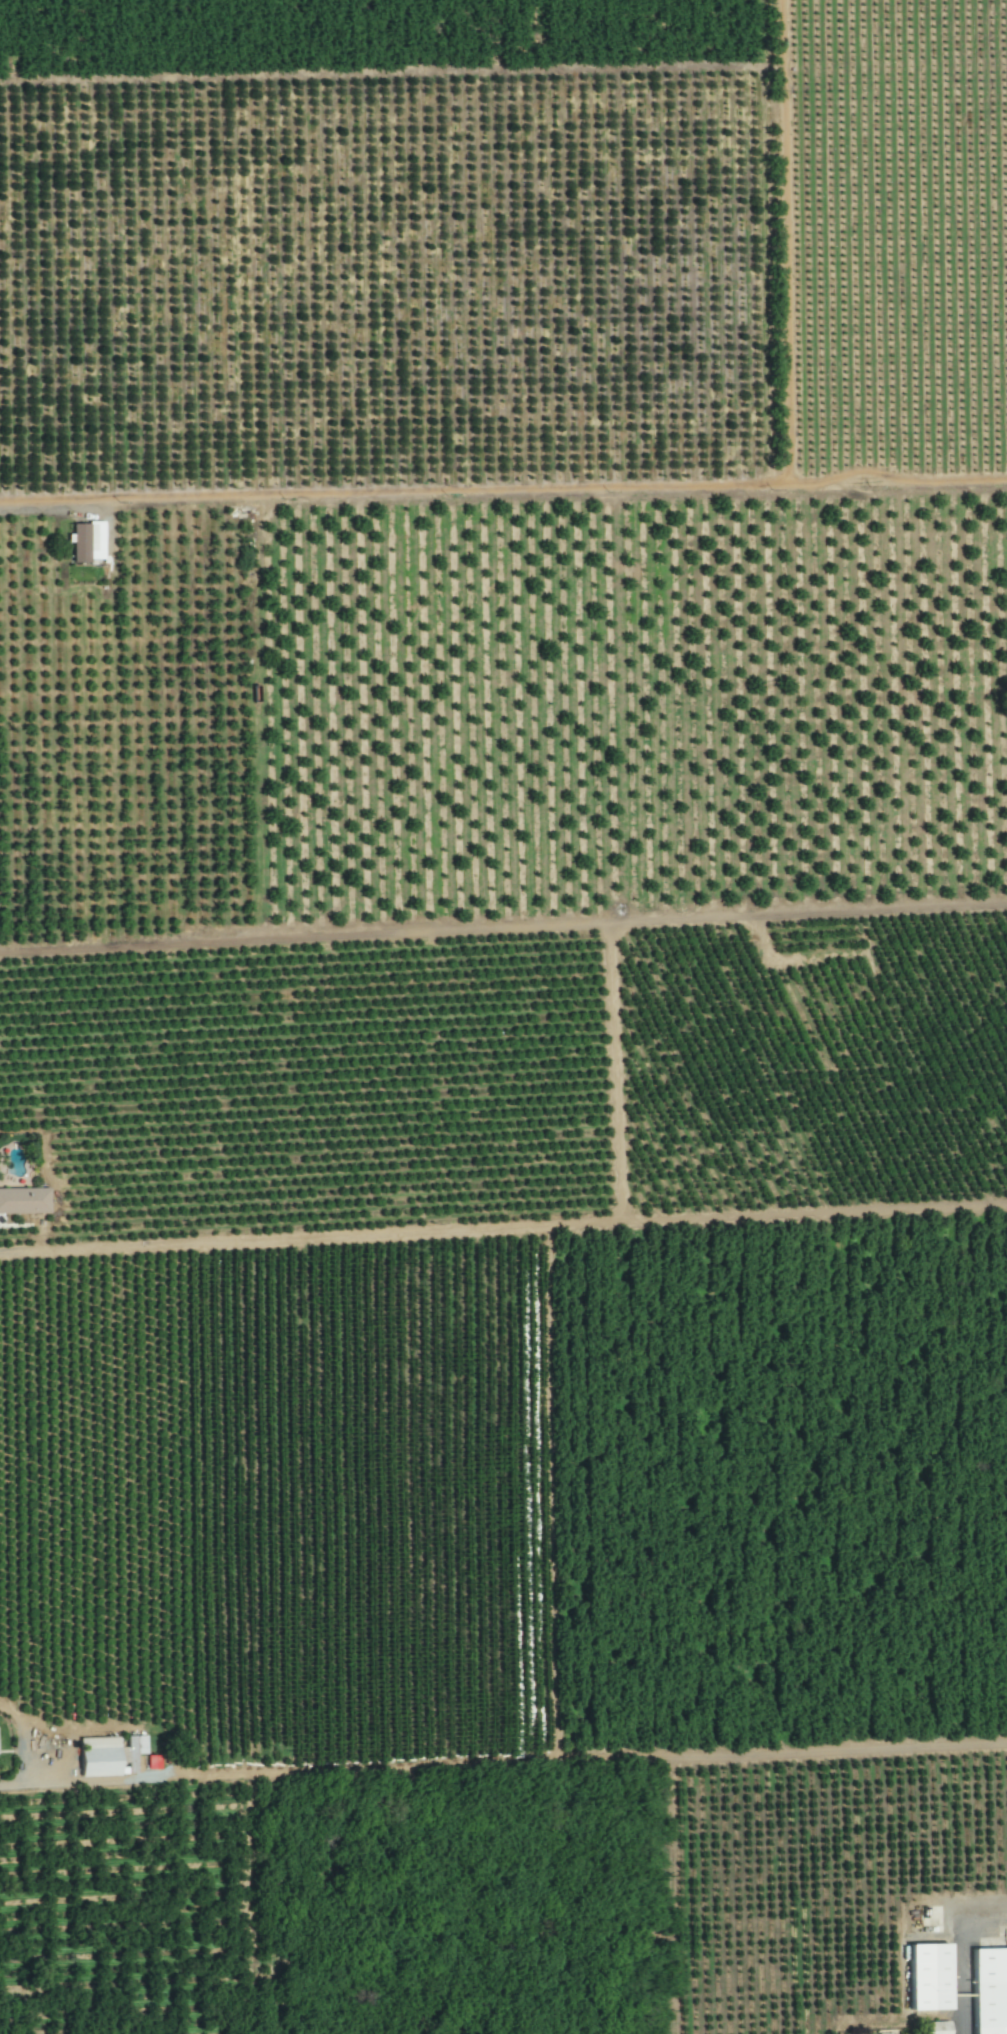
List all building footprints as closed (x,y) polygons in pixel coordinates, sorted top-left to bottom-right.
[(96,522),(72,521),(72,560),(89,561),(89,550),(96,550),(96,522)] [(49,1212),(48,1187),(0,1187),(0,1213),(49,1212)] [(81,1775),(122,1774),(122,1770),(137,1770),(136,1753),(146,1752),(146,1734),(121,1734),(122,1735),(79,1737),(81,1775)] [(952,2008),(950,1942),(910,1942),(912,2008),(952,2008)] [(973,1947),(975,2033),(1006,2033),(1006,1946),(973,1947)] [(951,2020),(927,2021),(927,2033),(951,2033),(951,2020)]
